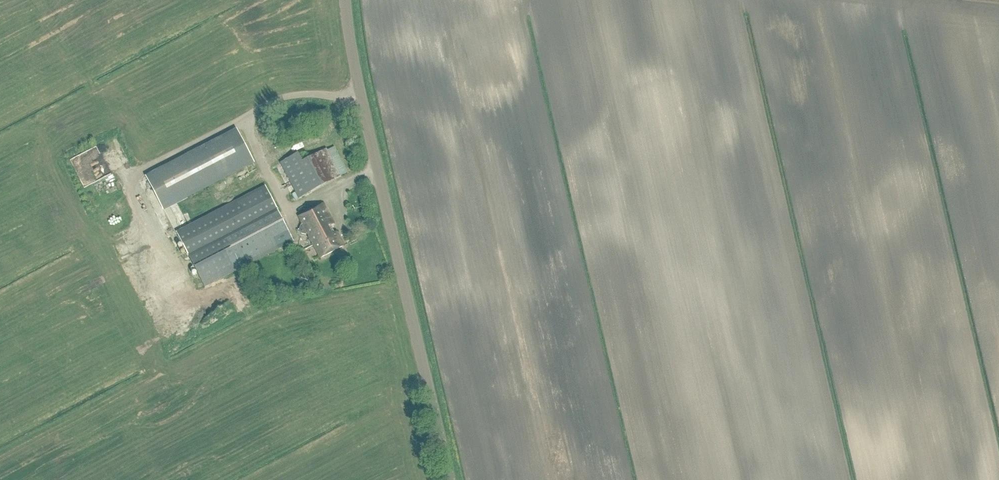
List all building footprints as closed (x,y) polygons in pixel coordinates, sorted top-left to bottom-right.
[(72,102),(44,115),(78,190),(108,176),(95,147),(70,159),(53,123),(77,112),(72,102)] [(237,132),(147,179),(163,208),(252,161),(237,132)] [(298,154),(280,164),(299,199),(341,178),(348,174),(334,147),(327,151),(327,149),(315,155),(303,162),(298,154)] [(278,181),(283,179),(278,169),(274,171),(278,181)] [(204,287),(234,271),(293,242),(266,188),(176,234),(204,287)] [(337,233),(334,234),(330,226),(334,225),(324,204),(299,217),(302,224),(300,225),(298,229),(300,233),(305,234),(307,233),(320,259),(344,247),(337,233)] [(70,279),(73,285),(100,272),(97,266),(70,279)] [(118,358),(110,366),(115,372),(124,364),(118,358)]
